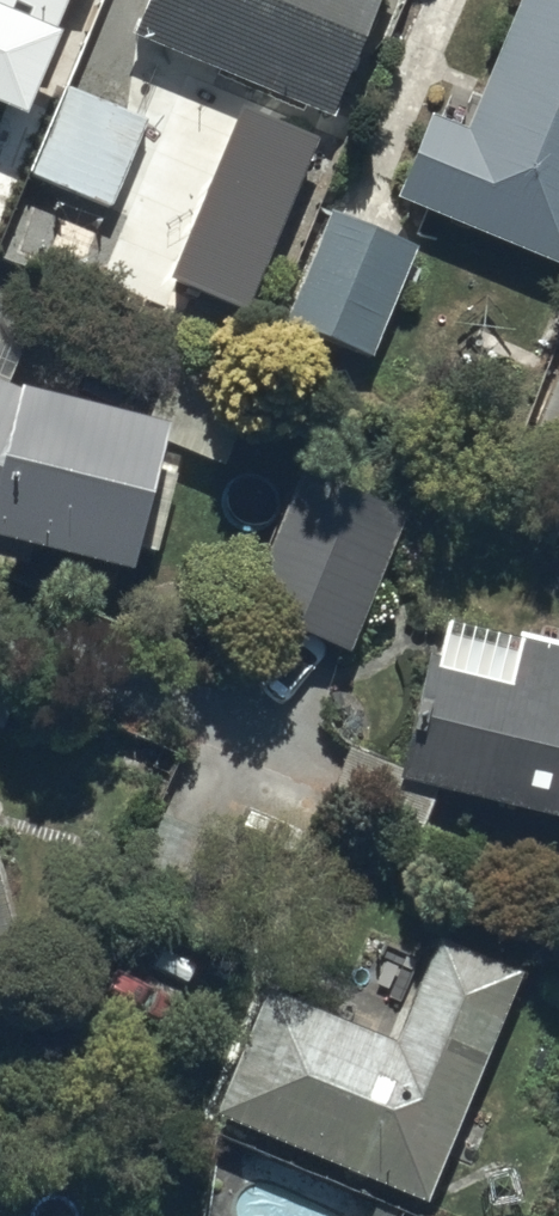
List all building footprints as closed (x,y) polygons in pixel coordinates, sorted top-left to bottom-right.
[(24,117),(73,0),(0,0),(0,107),(24,117)] [(135,32),(333,118),(385,0),(149,0),(135,32)] [(402,194),(558,261),(558,0),(524,0),(469,127),(437,113),(402,194)] [(110,210),(146,116),(69,87),(33,180),(110,210)] [(251,310),(318,139),(236,107),(169,279),(251,310)] [(415,250),(331,214),(283,325),(368,361),(415,250)] [(526,444),(558,457),(558,359),(526,444)] [(0,373),(0,534),(137,569),(171,421),(33,386),(0,373)] [(310,451),(246,612),(347,652),(411,491),(310,451)] [(526,637),(514,688),(430,667),(402,782),(558,820),(558,645),(526,637)] [(22,956),(0,864),(0,962),(22,956)] [(395,1045),(266,993),(215,1118),(428,1205),(523,974),(439,940),(395,1045)]
